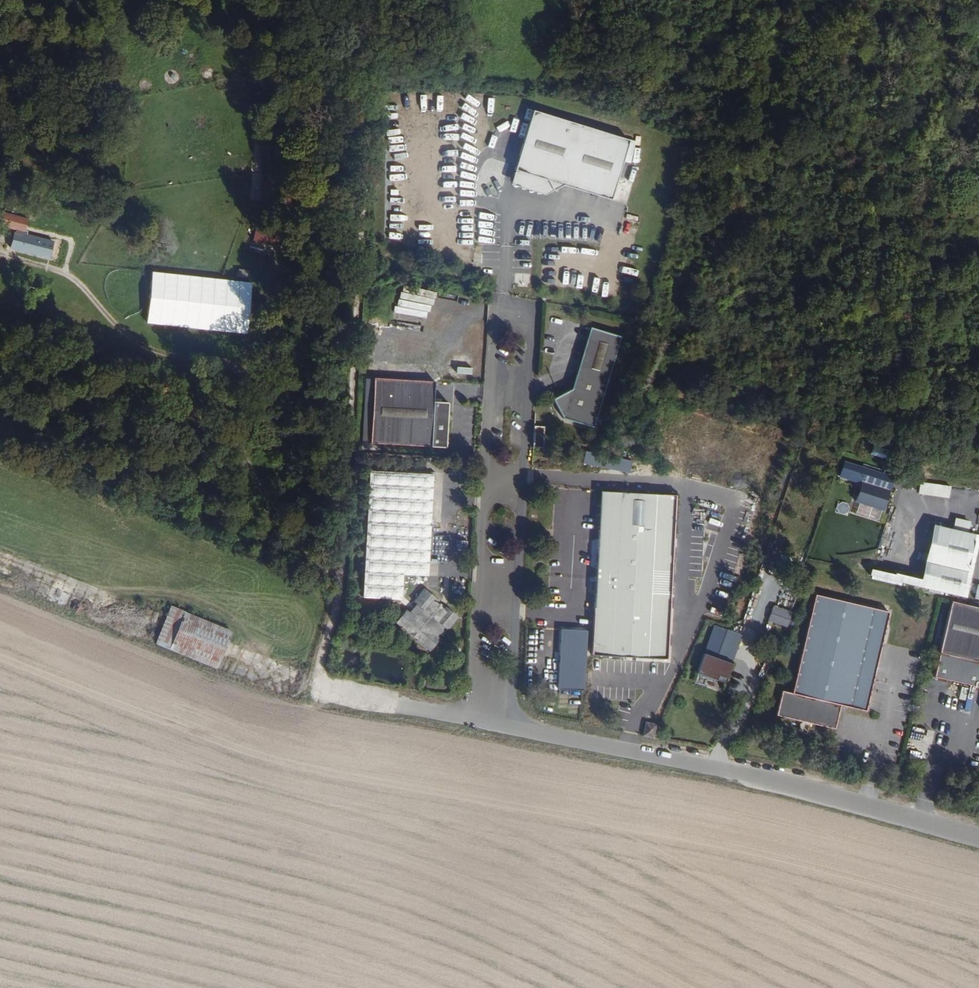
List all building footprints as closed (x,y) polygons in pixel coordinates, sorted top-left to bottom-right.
[(609,200),(628,140),(532,110),(513,170),(545,180),(551,191),(561,185),(609,200)] [(551,191),(545,180),(513,170),(508,184),(540,194),(551,191)] [(271,198),(273,177),(261,175),(259,197),(271,198)] [(151,274),(147,326),(248,334),(252,282),(151,274)] [(430,316),(453,318),(454,301),(440,300),(439,303),(421,302),(420,308),(431,309),(430,316)] [(592,428),(621,337),(592,328),(573,390),(552,399),(564,419),(592,428)] [(444,448),(447,412),(434,411),(435,403),(432,403),(434,382),(372,378),(368,444),(444,448)] [(447,412),(447,403),(435,403),(434,411),(447,412)] [(543,449),(545,427),(534,427),(533,448),(543,449)] [(425,575),(430,472),(366,469),(359,596),(398,597),(400,573),(425,575)] [(879,511),(885,492),(857,482),(850,501),(879,511)] [(919,484),(918,496),(949,498),(949,486),(919,484)] [(669,596),(674,496),(598,492),(590,642),(584,642),(584,631),(559,629),(555,689),(581,691),(584,646),(590,647),(589,655),(665,660),(668,607),(665,606),(669,596)] [(958,598),(975,527),(944,519),(941,528),(936,527),(921,588),(958,598)] [(400,618),(433,645),(456,617),(423,590),(400,618)] [(864,712),(888,613),(814,595),(789,694),(780,692),(774,715),(832,730),(838,706),(864,712)] [(949,602),(932,677),(978,689),(978,609),(949,602)] [(712,626),(710,635),(723,639),(726,630),(712,626)] [(697,677),(726,684),(731,663),(701,656),(697,677)] [(651,739),(653,724),(643,722),(641,736),(651,739)]
